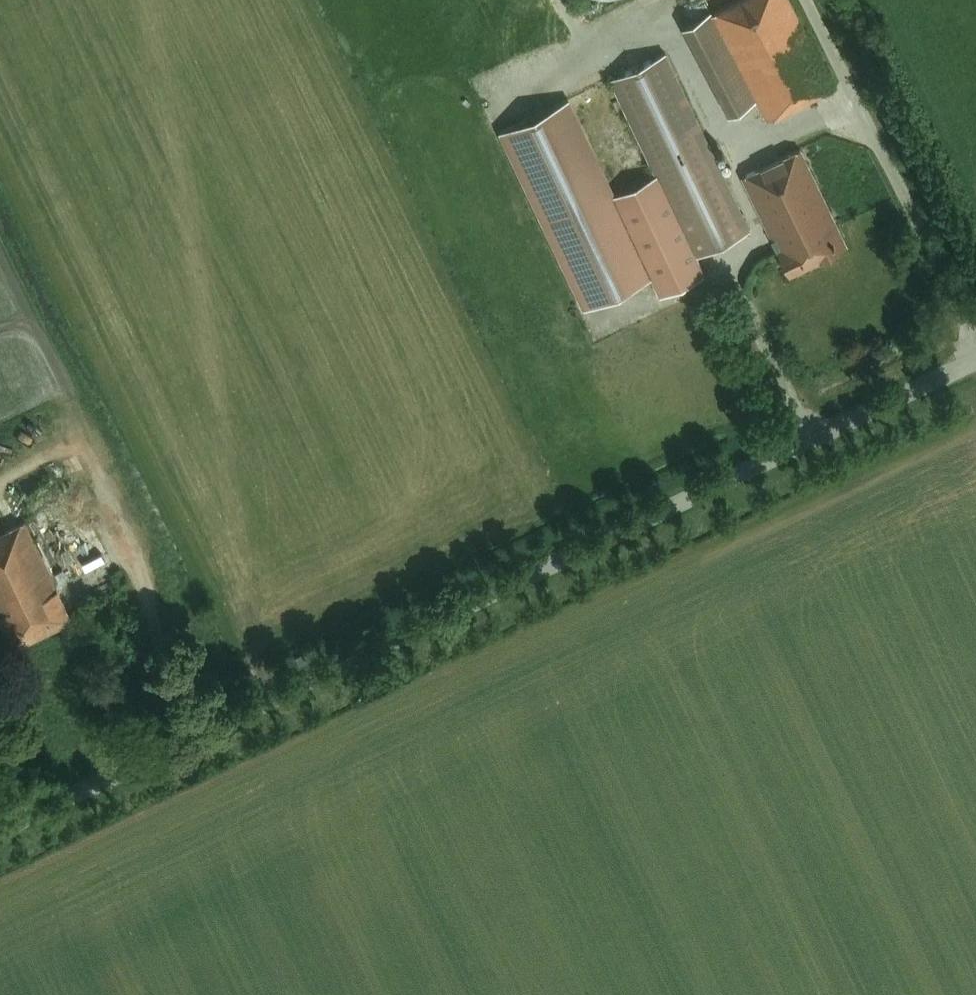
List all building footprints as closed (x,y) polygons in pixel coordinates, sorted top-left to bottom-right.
[(712,14),(767,121),(834,86),(789,0),(739,0),(712,14)] [(750,230),(664,54),(610,80),(656,176),(613,197),(567,101),(501,132),(585,308),(651,277),(659,295),(704,274),(696,256),(750,230)] [(800,149),(742,177),(789,274),(846,247),(800,149)] [(0,533),(0,619),(13,647),(71,619),(25,521),(0,533)]
